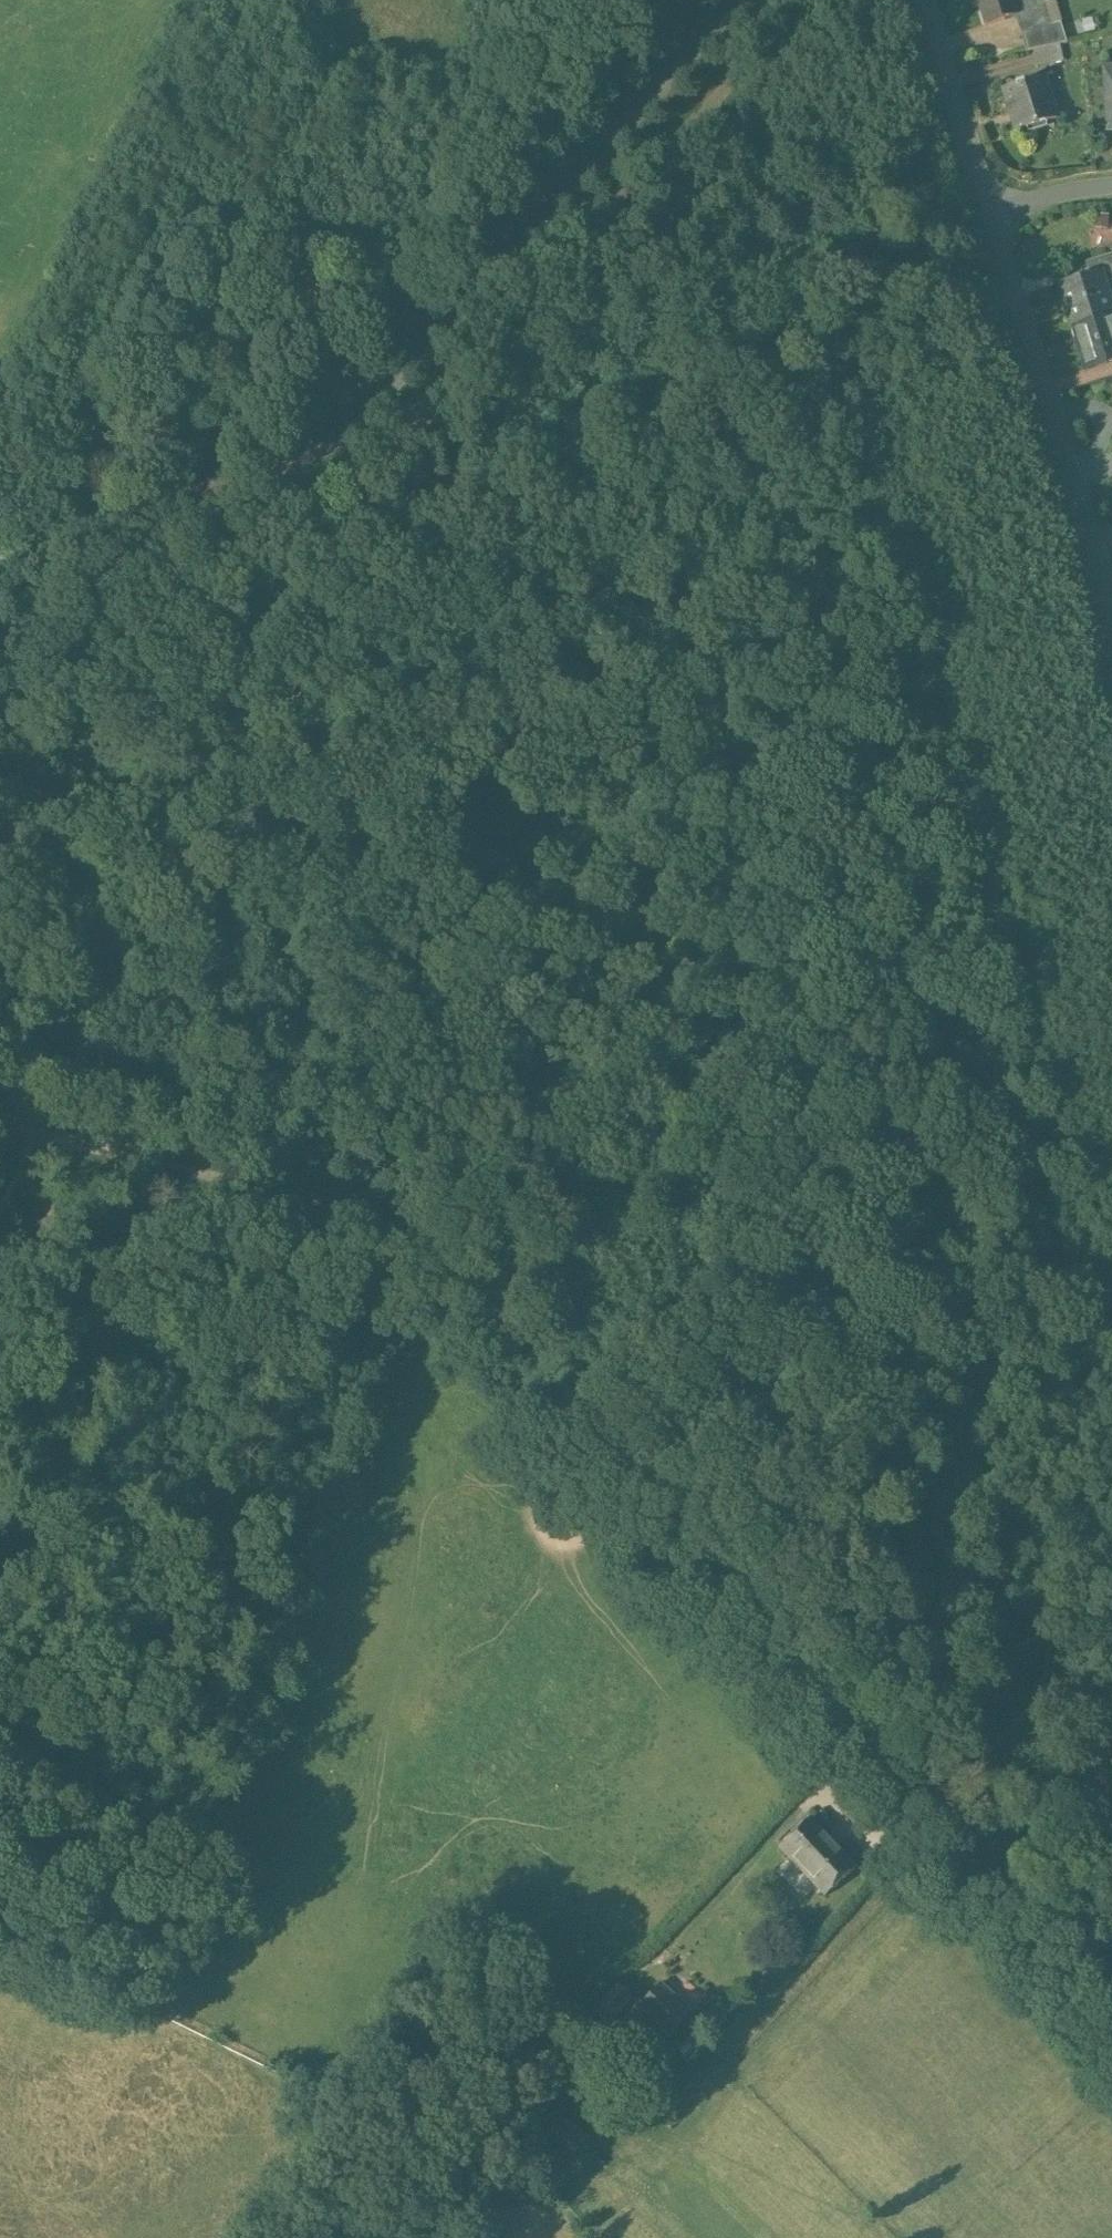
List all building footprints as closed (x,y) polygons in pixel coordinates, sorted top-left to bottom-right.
[(986,25),(1017,16),(1019,21),(1046,13),(1044,5),(1037,7),(1034,0),(978,0),(986,25)] [(1046,13),(1019,21),(1024,35),(1050,27),(1050,26),(1046,13)] [(1062,23),(1050,26),(1050,27),(1024,35),(1029,51),(1034,50),(1060,45),(1068,44),(1062,23)] [(1060,45),(1034,50),(1038,68),(1064,62),(1060,45)] [(1045,79),(1025,85),(1025,84),(1005,90),(1005,91),(1006,90),(1013,112),(1015,112),(1021,130),(1017,131),(1018,131),(1057,119),(1045,79)] [(1087,263),(1091,276),(1102,273),(1105,283),(1111,281),(1111,255),(1087,263)] [(1102,273),(1091,276),(1060,286),(1073,329),(1079,327),(1111,316),(1111,305),(1105,283),(1102,273)] [(1079,327),(1084,343),(1078,345),(1087,371),(1111,363),(1111,316),(1079,327)] [(857,1866),(811,1815),(778,1845),(825,1896),(857,1866)] [(659,1987),(639,2012),(651,2023),(644,2030),(652,2038),(659,2030),(670,2039),(691,2015),(659,1987)] [(568,2121),(556,2133),(563,2140),(575,2127),(568,2121)]
